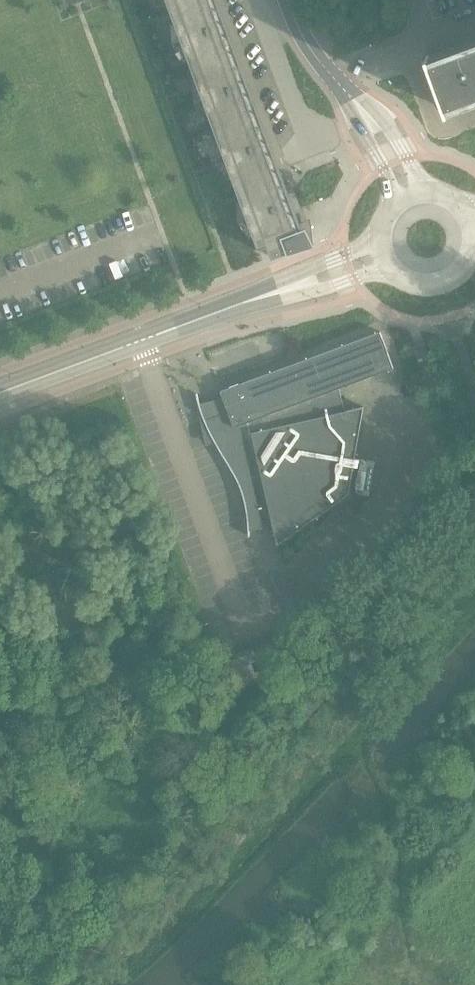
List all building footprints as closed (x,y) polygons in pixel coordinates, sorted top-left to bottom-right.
[(295,225),(212,0),(168,0),(260,249),(268,246),(273,257),(314,243),(312,228),(305,229),(301,223),(295,225)] [(431,61),(430,57),(427,58),(447,112),(450,111),(448,106),(474,96),(474,45),(431,61)] [(249,530),(249,536),(251,536),(250,531),(274,525),(278,544),(316,518),(315,518),(350,493),(357,452),(365,407),(346,411),(340,388),(375,375),(395,368),(381,332),(222,391),(229,411),(207,416),(206,420),(205,420),(207,425),(210,431),(211,434),(215,440),(218,446),(223,454),(233,471),(235,475),(237,478),(239,482),(240,485),(242,489),(243,492),(244,496),(245,500),(246,505),(247,509),(248,513),(249,519),(249,525),(249,530)]
